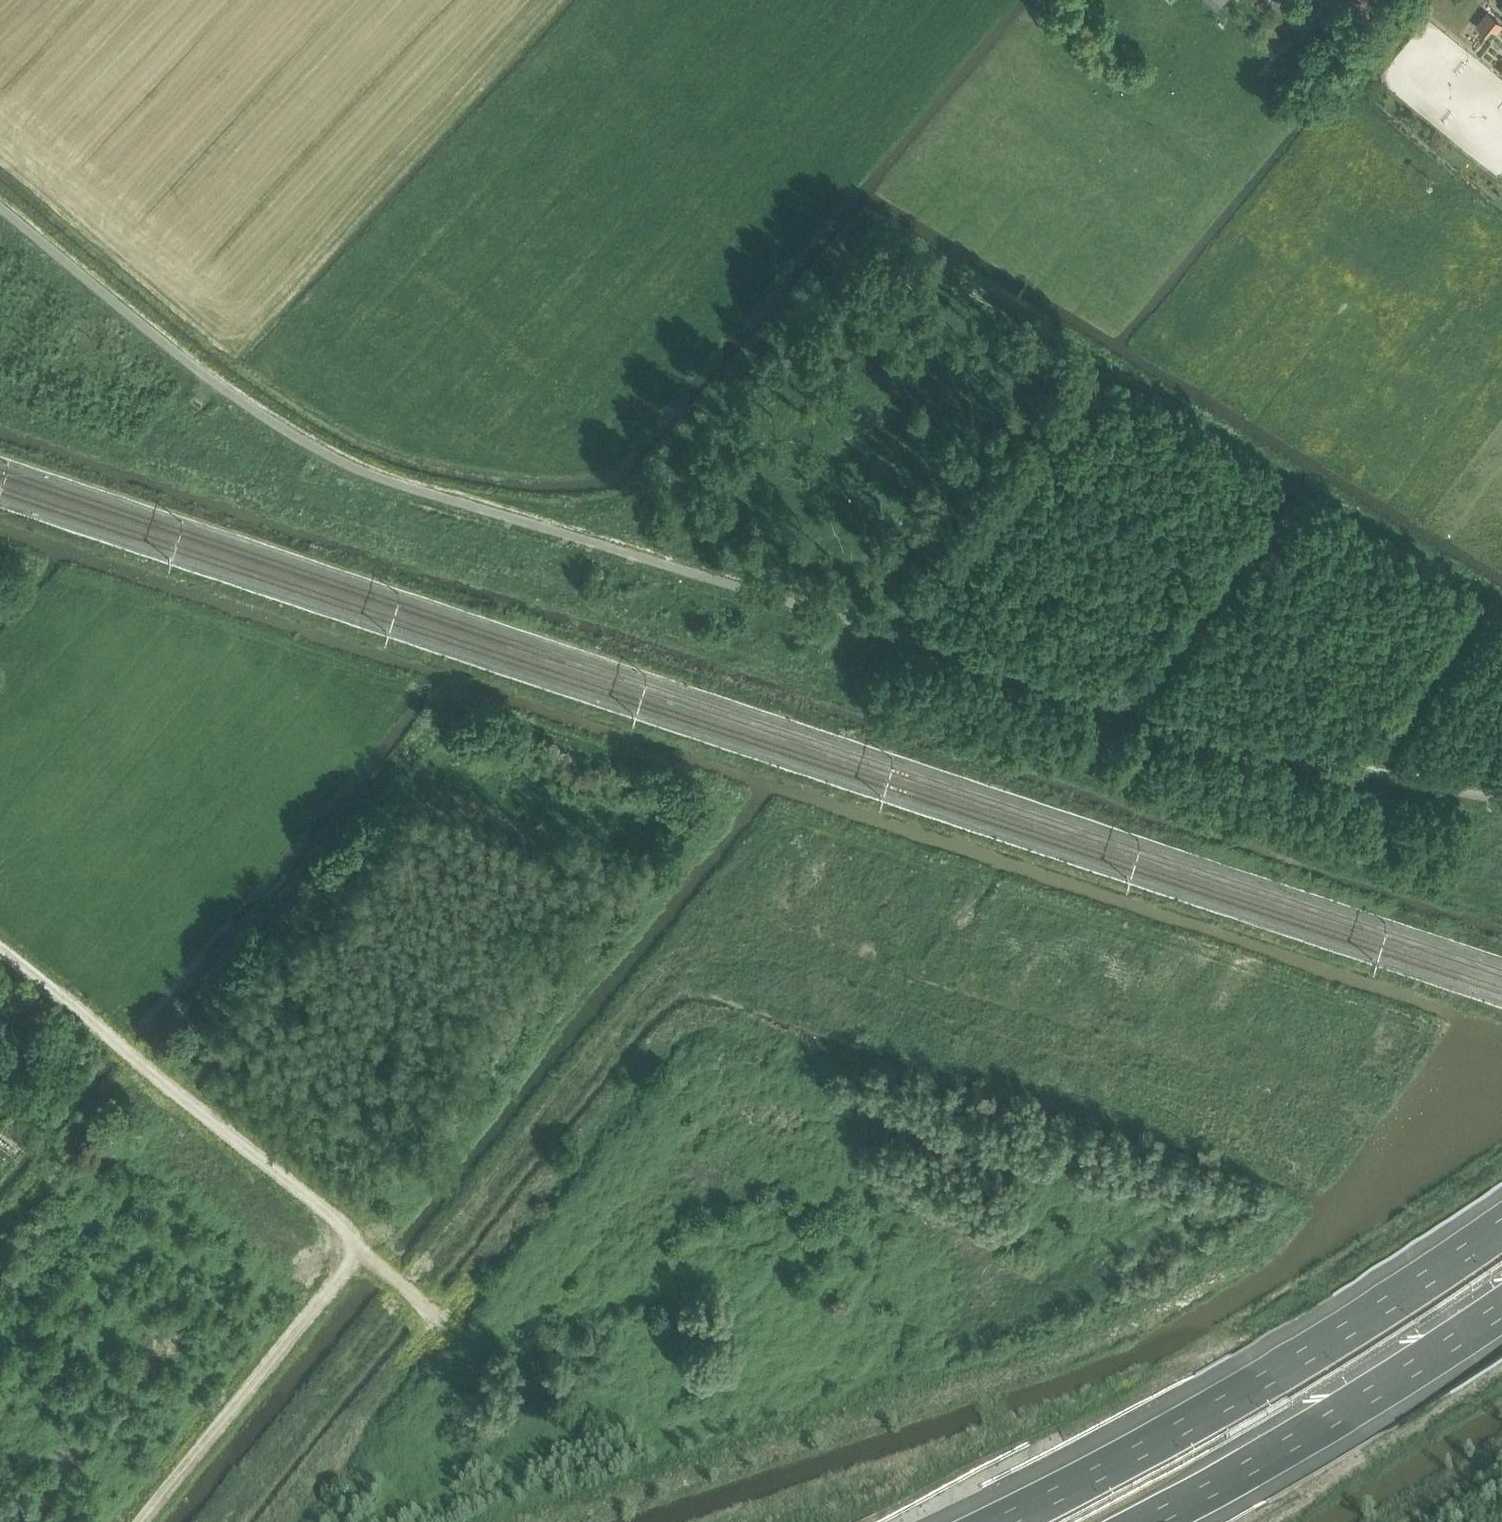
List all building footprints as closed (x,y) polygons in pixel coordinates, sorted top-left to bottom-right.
[(1478,24),(1494,35),(1501,22),(1501,20),(1488,10),(1478,24)]
